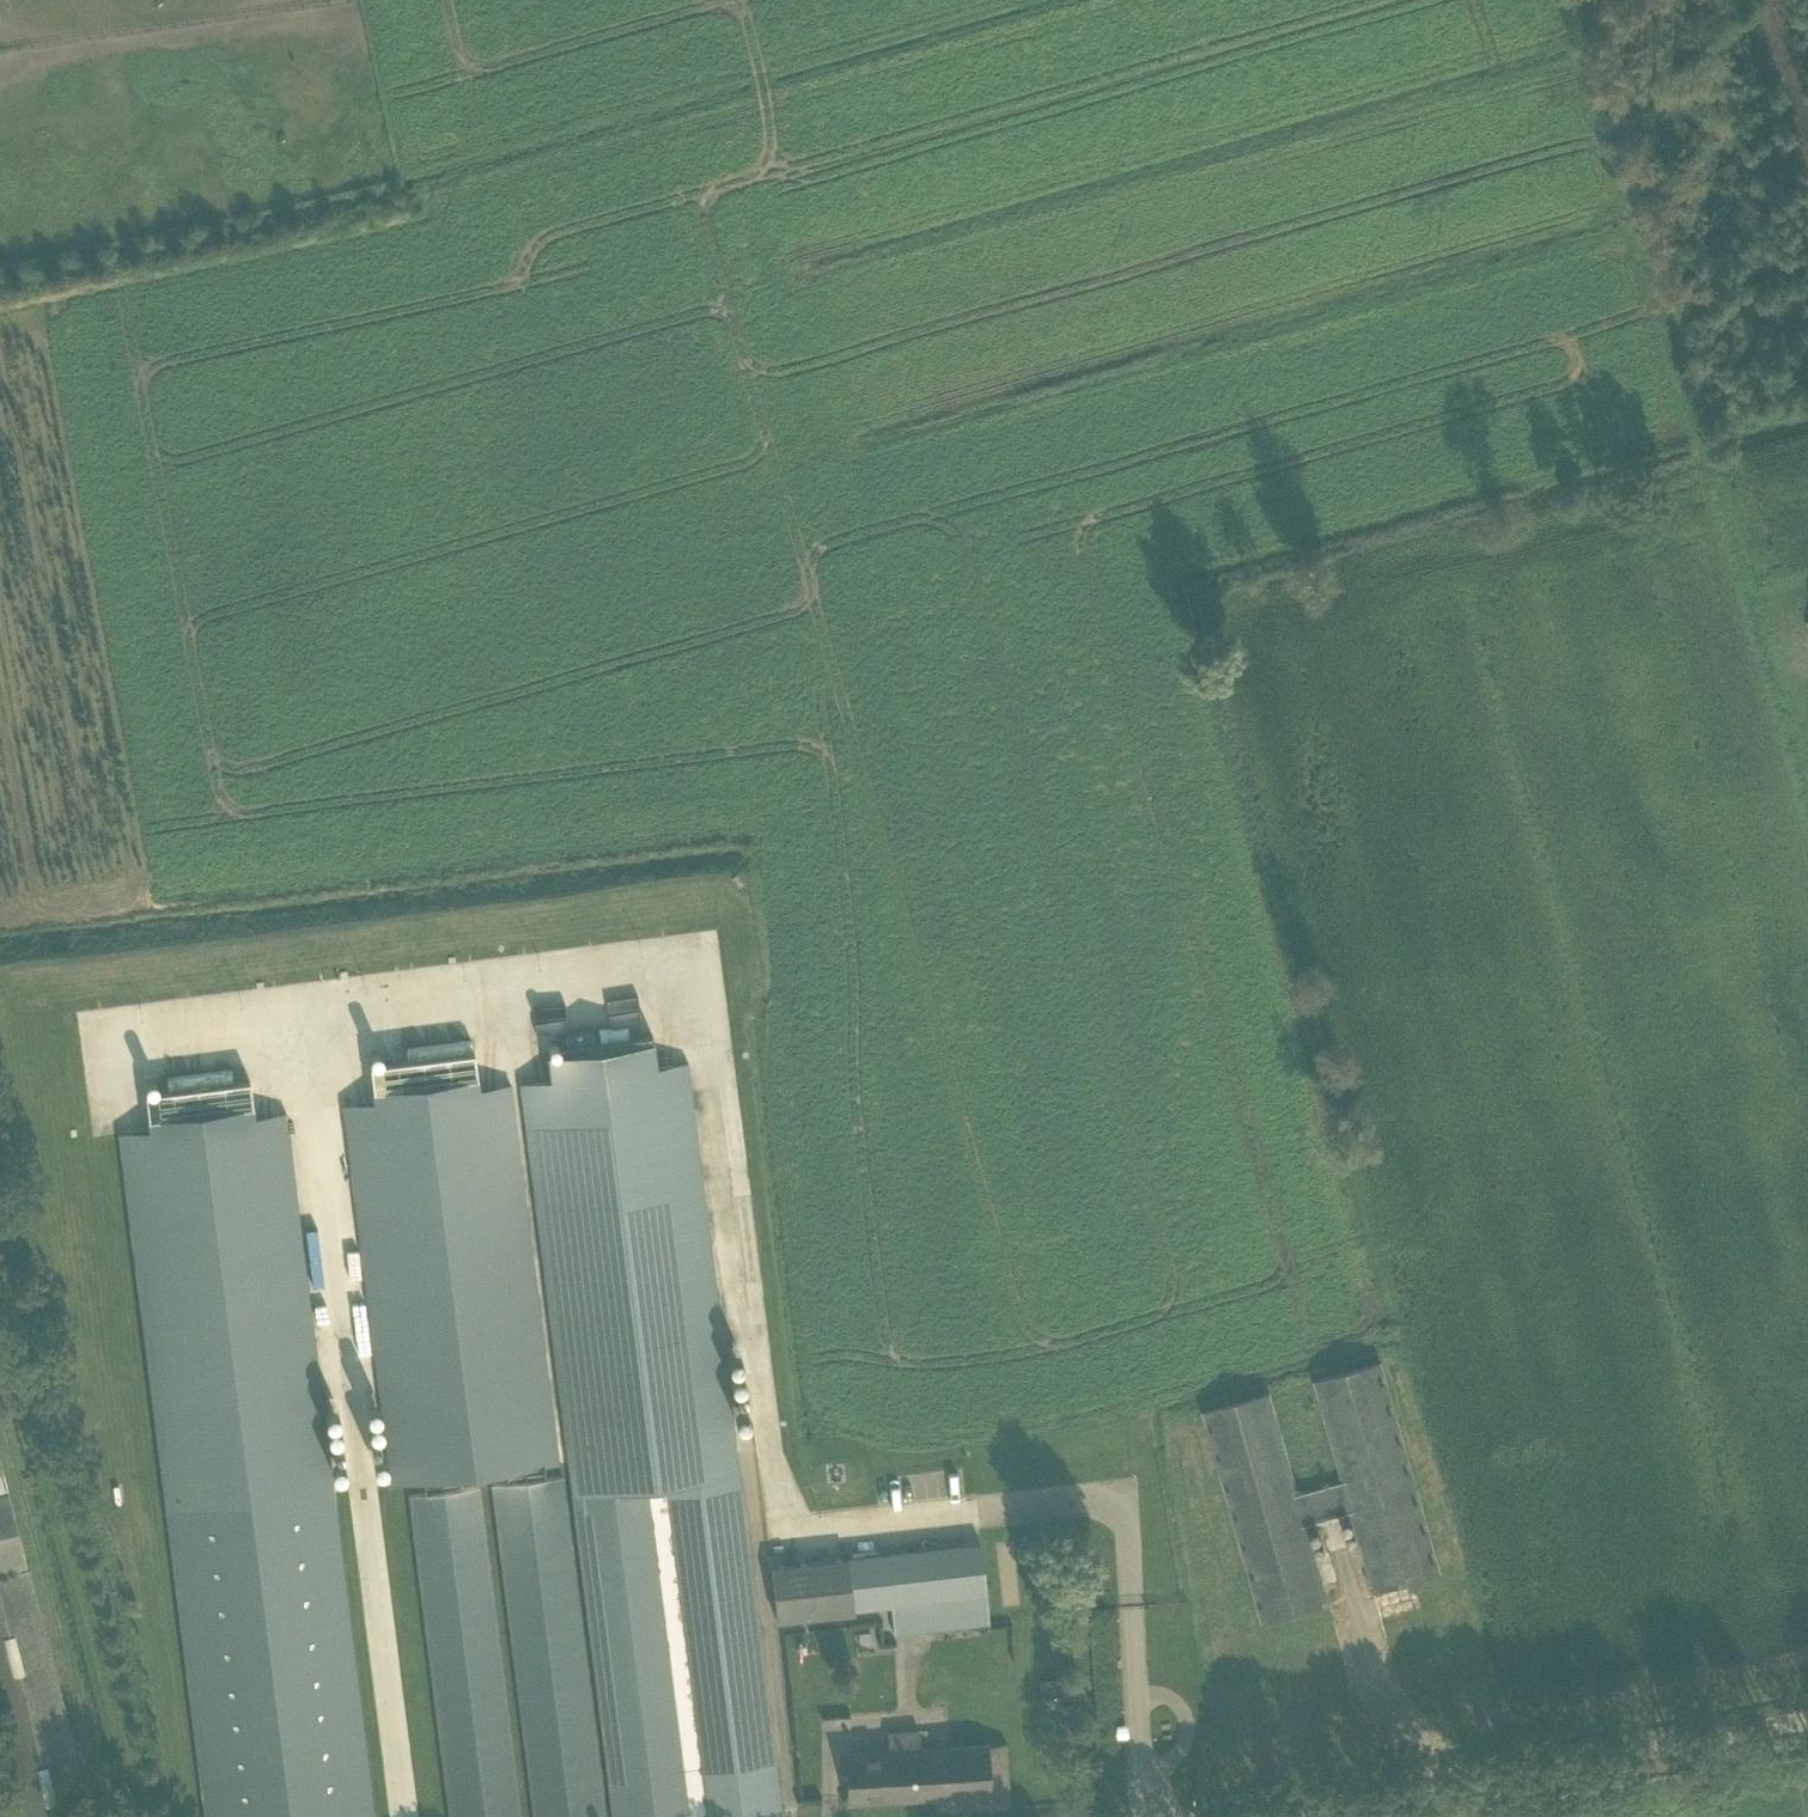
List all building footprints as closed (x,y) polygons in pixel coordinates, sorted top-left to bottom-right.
[(613,1816),(710,1816),(782,1808),(687,1061),(657,1065),(654,1041),(547,1055),(550,1079),(516,1083),(613,1816)] [(375,1100),(343,1104),(392,1483),(560,1462),(512,1083),(480,1087),(475,1050),(371,1063),(375,1100)] [(150,1129),(118,1133),(167,1512),(335,1491),(286,1111),(255,1115),(250,1078),(145,1092),(150,1129)] [(1269,1393),(1204,1411),(1263,1620),(1328,1601),(1306,1522),(1352,1509),(1374,1588),(1439,1570),(1417,1491),(1380,1362),(1315,1380),(1343,1480),(1297,1493),(1269,1393)] [(392,1483),(435,1816),(606,1816),(560,1462),(392,1483)] [(18,1816),(68,1816),(94,1810),(91,1798),(86,1800),(79,1776),(0,1467),(0,1748),(18,1816)] [(167,1512),(206,1816),(377,1816),(335,1491),(167,1512)] [(847,1557),(853,1609),(890,1605),(894,1635),(915,1633),(913,1614),(930,1612),(932,1629),(990,1622),(981,1542),(847,1556),(847,1557)] [(777,1619),(853,1609),(847,1557),(772,1566),(777,1619)] [(979,1763),(919,1770),(923,1803),(983,1796),(983,1798),(1022,1793),(1009,1689),(971,1693),(979,1763)]
